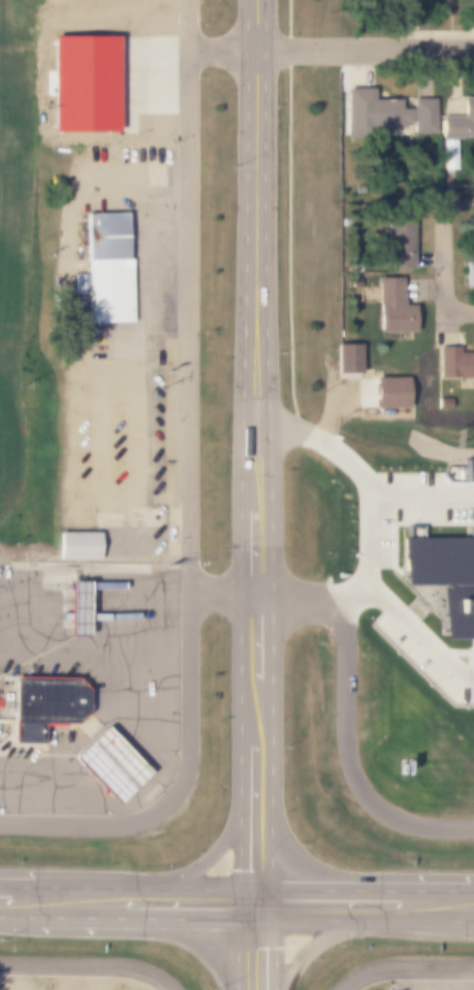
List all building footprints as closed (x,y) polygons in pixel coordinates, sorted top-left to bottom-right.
[(113,37),(112,131),(50,130),(50,36),(113,37)] [(344,88),(373,88),(373,100),(400,100),(400,108),(409,108),(409,123),(402,123),(402,129),(344,129),(344,88)] [(461,96),(473,96),(473,139),(440,138),(440,115),(461,115),(461,96)] [(410,97),(434,97),(434,132),(410,132),(410,97)] [(125,259),(129,259),(129,322),(87,322),(86,260),(83,260),(82,213),(124,213),(125,259)] [(382,218),(410,219),(409,269),(381,268),(382,218)] [(463,258),(473,258),(473,289),(463,289),(463,258)] [(376,278),(400,278),(400,304),(412,304),(413,331),(376,332),(376,278)] [(458,351),(473,351),(473,378),(437,378),(436,347),(458,347),(458,351)] [(405,376),(406,406),(373,407),(373,376),(405,376)] [(464,458),(473,458),(473,480),(464,480),(464,458)] [(98,527),(98,553),(58,552),(59,527),(98,527)] [(402,538),(473,538),(473,636),(441,636),(441,586),(453,586),(453,582),(402,582),(402,538)] [(76,579),(93,579),(94,635),(76,636),(76,579)] [(456,640),(453,639),(433,659),(433,666),(442,674),(444,674),(465,654),(466,647),(470,643),(473,647),(473,622),(456,640)] [(96,710),(84,722),(54,721),(52,741),(22,741),(23,676),(86,677),(96,689),(96,710)] [(125,802),(80,756),(114,726),(156,770),(125,802)] [(397,755),(384,761),(391,776),(418,764),(407,740),(393,747),(397,755)]
